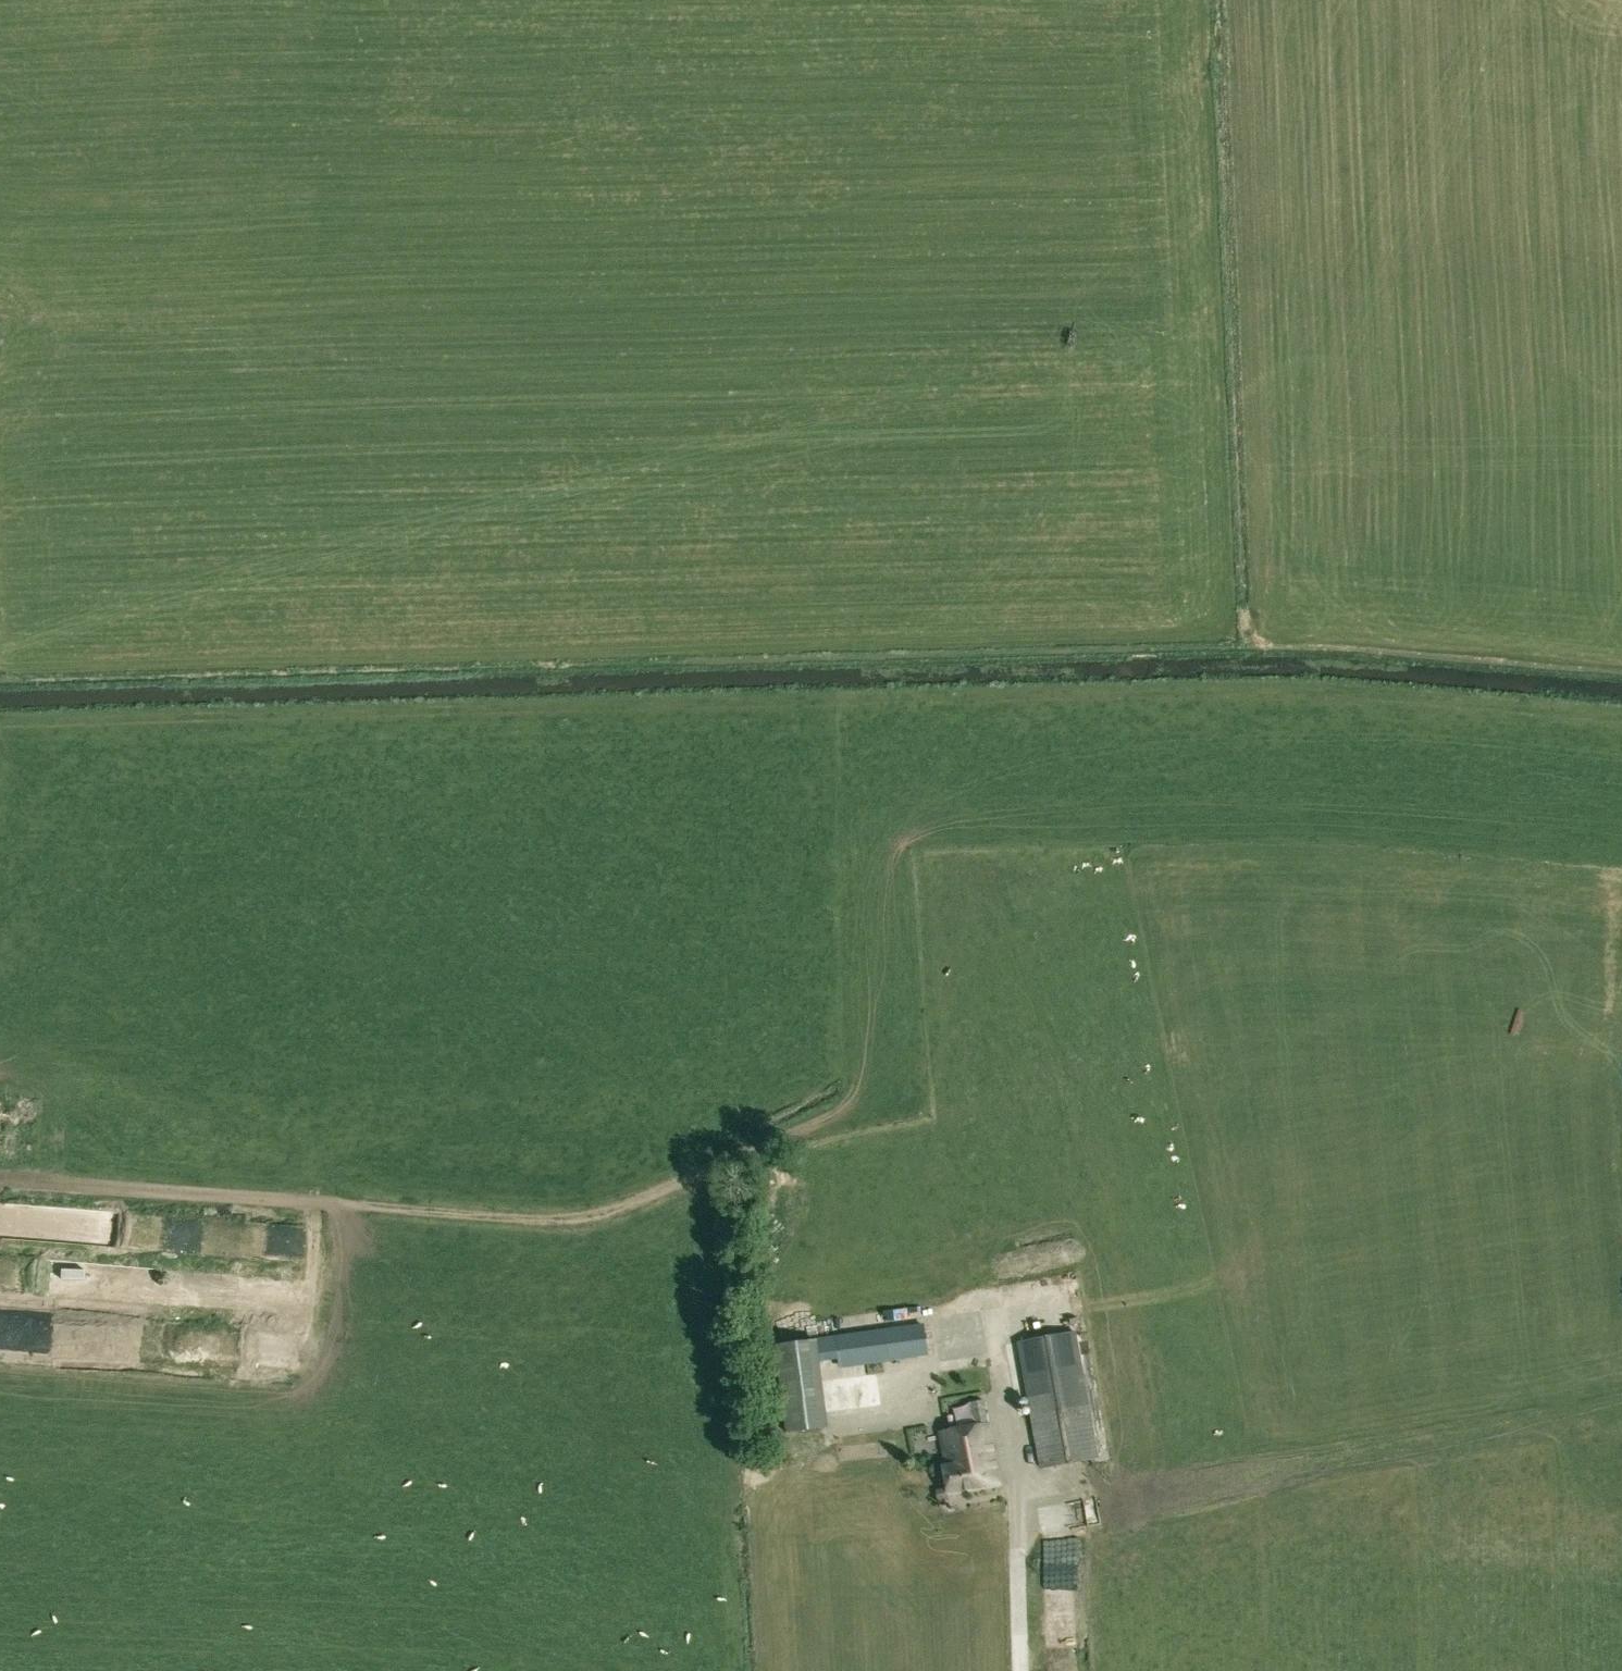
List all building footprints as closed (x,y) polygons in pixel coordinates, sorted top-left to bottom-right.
[(1010,1303),(1040,1468),(1105,1456),(1099,1422),(1091,1424),(1067,1292),(1010,1303)] [(839,1365),(927,1353),(923,1325),(835,1337),(839,1365)] [(821,1379),(817,1347),(816,1341),(775,1346),(786,1433),(828,1428),(826,1412),(819,1413),(806,1415),(802,1385),(801,1373),(814,1372),(815,1380),(821,1379)] [(998,1482),(987,1422),(983,1400),(968,1403),(972,1425),(939,1431),(946,1465),(941,1465),(946,1492),(998,1482)]
